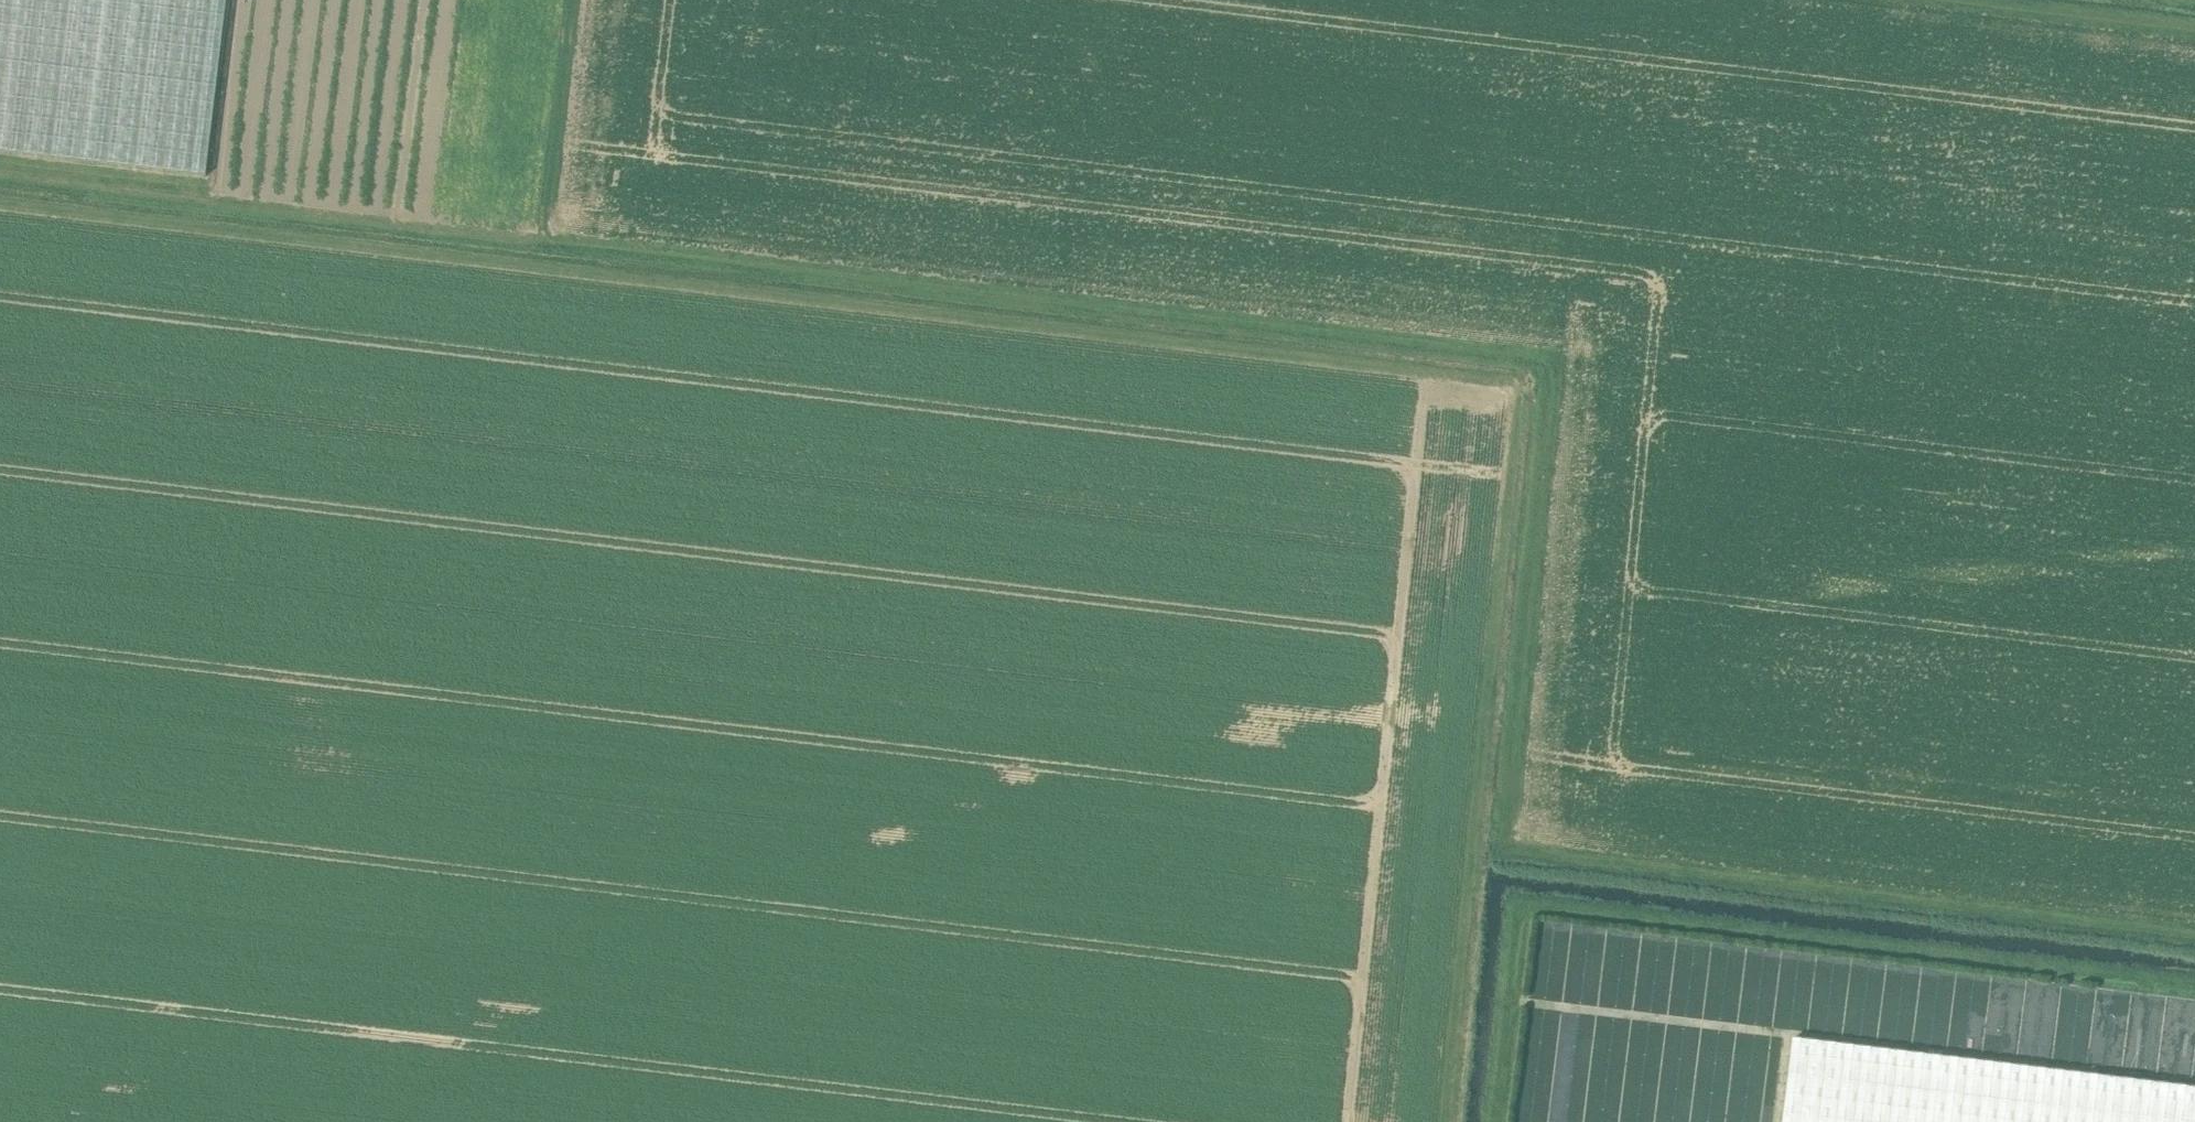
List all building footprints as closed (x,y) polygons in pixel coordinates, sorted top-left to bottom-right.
[(228,0),(0,0),(0,152),(206,176),(228,0)] [(1791,1041),(1781,1121),(2194,1121),(2194,1090),(1791,1041)]
